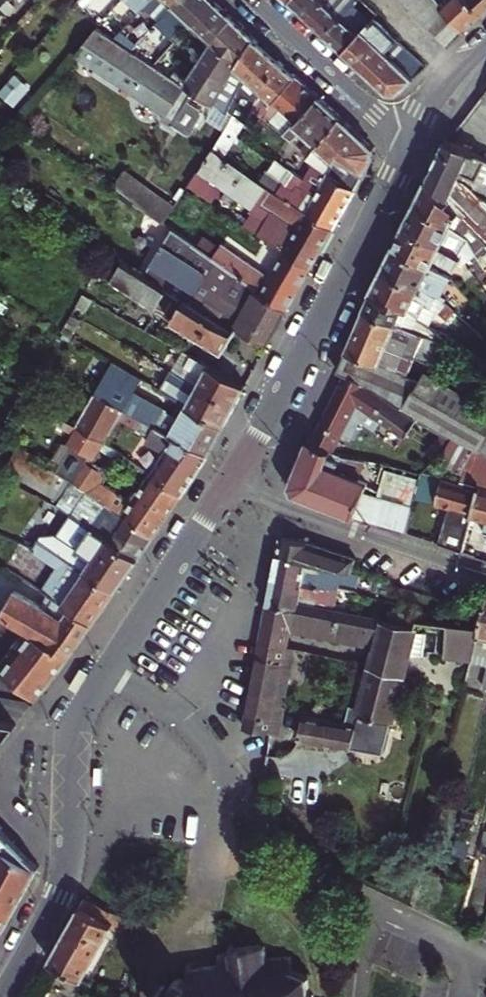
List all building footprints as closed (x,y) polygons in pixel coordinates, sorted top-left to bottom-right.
[(143,9),(151,0),(123,0),(138,14),(143,9)] [(158,22),(179,0),(151,0),(143,9),(158,22)] [(158,22),(174,38),(192,17),(208,0),(179,0),(158,22)] [(192,17),(195,19),(195,20),(192,24),(205,37),(209,32),(213,36),(232,12),(223,5),(218,0),(208,0),(192,17)] [(291,1),(300,10),(310,19),(327,0),(292,0),(291,1)] [(310,19),(318,27),(327,35),(359,0),(327,0),(310,19)] [(381,15),(365,0),(359,0),(327,35),(336,43),(346,52),(375,22),(381,15)] [(405,4),(428,27),(431,24),(450,45),(468,28),(441,0),(401,0),(405,4)] [(468,28),(479,18),(485,12),(485,7),(479,0),(441,0),(468,28)] [(216,39),(239,61),(255,37),(256,35),(244,24),(232,12),(213,36),(216,39)] [(375,22),(346,52),(389,92),(398,92),(422,70),(375,22)] [(120,34),(116,39),(133,50),(143,38),(128,25),(120,34)] [(98,27),(76,55),(156,108),(166,114),(163,118),(190,135),(203,115),(201,108),(188,100),(194,91),(180,82),(171,75),(158,67),(157,65),(133,50),(116,39),(114,38),(110,35),(98,27)] [(116,39),(120,34),(114,30),(110,35),(114,38),(116,39)] [(241,63),(248,69),(239,90),(230,109),(236,114),(244,120),(252,125),(262,114),(297,75),(276,56),(255,37),(239,61),(241,63)] [(216,39),(203,59),(228,83),(239,90),(248,69),(241,63),(239,61),(216,39)] [(228,83),(203,59),(197,69),(190,78),(184,75),(184,76),(180,82),(194,91),(218,106),(224,110),(228,113),(230,109),(239,90),(228,83)] [(171,75),(180,82),(184,76),(175,70),(171,75)] [(306,83),(297,75),(262,114),(285,134),(320,95),(306,83)] [(0,94),(16,108),(32,90),(17,76),(0,94)] [(320,95),(285,134),(293,140),(298,135),(302,130),(313,139),(308,144),(303,149),(308,154),(342,115),(331,105),(320,95)] [(224,110),(218,106),(215,111),(209,119),(226,129),(229,123),(236,114),(230,109),(228,113),(224,110)] [(229,123),(238,130),(244,120),(236,114),(229,123)] [(376,156),(376,146),(359,131),(342,115),(308,154),(312,157),(309,159),(317,164),(328,173),(357,191),(376,156)] [(213,148),(223,154),(238,130),(229,123),(226,129),(218,141),(213,148)] [(298,135),(293,140),(303,149),(308,144),(298,135)] [(428,179),(449,199),(485,241),(485,200),(485,199),(485,197),(485,180),(485,177),(485,157),(472,150),(453,141),(447,139),(437,159),(428,179)] [(244,225),(283,251),(312,269),(324,249),(335,229),(268,186),(261,181),(223,154),(213,148),(189,185),(196,190),(203,180),(212,186),(216,180),(221,184),(227,188),(223,193),(232,200),(236,194),(254,207),(256,203),(261,202),(297,225),(290,238),(285,248),(278,244),(283,233),(271,225),(265,234),(253,226),(259,217),(252,212),(244,225)] [(261,181),(268,186),(335,229),(346,210),(357,191),(328,173),(317,164),(307,180),(277,158),(261,181)] [(165,222),(175,206),(125,174),(114,190),(165,222)] [(428,179),(421,192),(415,204),(453,226),(451,228),(464,235),(476,254),(485,270),(485,241),(449,199),(428,179)] [(203,180),(196,190),(210,200),(217,190),(212,186),(203,180)] [(217,190),(221,184),(216,180),(212,186),(217,190)] [(252,212),(259,217),(253,226),(265,234),(271,225),(283,233),(278,244),(285,248),(290,238),(297,225),(261,202),(256,203),(254,207),(256,208),(252,212)] [(453,226),(415,204),(410,216),(405,227),(461,256),(465,262),(476,254),(464,235),(451,228),(453,226)] [(461,256),(405,227),(399,238),(394,248),(432,267),(437,257),(456,267),(461,256)] [(172,290),(237,331),(241,326),(268,343),(278,325),(274,321),(270,317),(278,304),(254,290),(256,286),(213,256),(207,251),(189,240),(173,228),(145,273),(172,290)] [(205,244),(209,236),(196,229),(189,240),(207,251),(209,248),(205,244)] [(278,304),(288,311),(300,290),(312,269),(283,251),(269,276),(222,243),(213,256),(256,286),(254,290),(278,304)] [(432,267),(394,248),(389,259),(384,270),(444,300),(454,281),(452,277),(432,267)] [(112,280),(124,260),(115,255),(103,275),(111,281),(112,280)] [(112,280),(111,281),(159,311),(172,290),(145,273),(124,260),(112,280)] [(378,282),(372,293),(410,310),(431,324),(438,311),(449,320),(456,311),(444,300),(384,270),(378,282)] [(172,290),(159,311),(225,352),(231,341),(237,331),(172,290)] [(415,357),(425,361),(433,366),(445,344),(434,340),(438,330),(431,324),(410,310),(372,293),(368,301),(364,310),(425,336),(415,357)] [(87,310),(93,299),(83,294),(77,305),(87,310)] [(397,372),(405,353),(415,357),(425,336),(364,310),(351,340),(338,371),(345,374),(373,385),(418,421),(456,442),(436,459),(464,474),(460,481),(481,487),(485,488),(485,404),(425,369),(418,381),(407,376),(397,372)] [(61,332),(71,337),(82,320),(72,314),(61,332)] [(197,385),(235,406),(241,396),(247,386),(209,365),(185,350),(182,356),(185,358),(189,360),(181,375),(197,385)] [(415,357),(405,353),(397,372),(407,376),(415,357)] [(189,360),(185,358),(177,372),(181,375),(189,360)] [(225,424),(189,404),(182,418),(135,393),(142,378),(114,362),(97,394),(143,419),(155,425),(173,435),(209,454),(217,439),(225,424)] [(173,370),(162,389),(189,404),(225,424),(230,415),(235,406),(197,385),(181,375),(177,372),(173,370)] [(418,421),(373,385),(345,374),(312,440),(344,455),(346,456),(350,445),(339,442),(343,432),(349,435),(358,415),(372,424),(377,416),(406,436),(418,421)] [(477,390),(485,395),(485,377),(477,390)] [(79,428),(97,394),(87,388),(69,422),(77,427),(79,428)] [(107,443),(120,419),(138,428),(143,419),(97,394),(79,428),(100,439),(104,442),(107,443)] [(63,463),(58,472),(73,481),(99,498),(107,486),(100,481),(107,472),(88,459),(89,455),(94,458),(101,447),(104,442),(100,439),(79,428),(77,427),(69,422),(57,416),(55,421),(75,432),(69,442),(73,445),(72,447),(63,463)] [(173,435),(155,425),(146,441),(166,453),(151,474),(182,494),(196,474),(209,454),(173,435)] [(312,440),(309,438),(300,462),(290,485),(293,494),(354,516),(363,492),(366,487),(378,492),(382,482),(378,481),(370,478),(367,485),(351,478),(359,458),(347,456),(346,456),(344,455),(312,440)] [(101,447),(107,451),(111,446),(107,443),(104,442),(101,447)] [(64,443),(55,458),(63,463),(72,447),(64,443)] [(111,446),(107,451),(123,462),(127,457),(111,446)] [(59,503),(93,526),(138,558),(146,546),(154,535),(73,481),(18,449),(6,469),(62,498),(59,503)] [(378,462),(379,455),(350,449),(347,456),(359,458),(378,462)] [(378,492),(377,496),(413,506),(420,482),(385,471),(382,482),(378,492)] [(132,503),(124,515),(154,535),(170,512),(182,494),(151,474),(132,503)] [(472,517),(480,490),(442,479),(434,505),(448,508),(439,544),(450,549),(463,553),(469,527),(472,517)] [(124,515),(132,503),(107,486),(99,498),(124,515)] [(481,487),(480,490),(472,517),(485,520),(485,488),(481,487)] [(363,492),(354,516),(380,525),(406,534),(413,508),(413,506),(377,496),(363,492)] [(31,534),(65,556),(117,590),(128,573),(138,558),(93,526),(78,548),(51,530),(36,533),(21,526),(15,539),(24,544),(31,534)] [(117,590),(65,556),(31,534),(24,544),(59,566),(42,589),(49,594),(94,622),(105,606),(117,590)] [(356,558),(311,543),(281,537),(280,545),(278,554),(308,559),(352,572),(356,558)] [(352,572),(308,559),(278,554),(276,566),(273,578),(319,587),(319,582),(331,584),(340,586),(341,583),(358,585),(360,574),(352,572)] [(326,588),(319,587),(273,578),(271,591),(269,603),(298,608),(299,602),(315,605),(316,598),(323,600),(326,588)] [(322,607),(335,609),(338,588),(331,587),(326,587),(326,588),(323,600),(322,607)] [(94,622),(49,594),(42,607),(15,590),(0,614),(69,657),(82,640),(94,622)] [(315,605),(322,607),(323,600),(316,598),(315,605)] [(484,607),(481,619),(479,627),(471,659),(485,663),(485,598),(484,607)] [(417,625),(335,609),(322,607),(315,605),(299,602),(298,608),(269,603),(261,641),(287,646),(290,631),(374,648),(370,665),(371,665),(399,672),(404,674),(409,653),(416,655),(417,625)] [(39,697),(54,677),(69,657),(0,614),(0,626),(25,640),(2,668),(5,671),(39,697)] [(471,659),(479,627),(453,624),(449,656),(471,659)] [(245,728),(270,733),(278,734),(294,647),(287,646),(261,641),(253,684),(245,728)] [(404,674),(399,672),(371,665),(370,665),(359,707),(349,705),(344,724),(324,720),(320,743),(350,749),(354,747),(354,743),(386,749),(404,674)] [(320,743),(324,720),(304,716),(300,739),(320,743)] [(7,738),(17,725),(0,722),(0,747),(7,738)] [(24,890),(26,892),(40,866),(2,827),(0,828),(0,851),(3,853),(0,859),(0,934),(24,890)] [(115,911),(85,897),(68,930),(50,962),(84,980),(112,927),(144,938),(147,933),(153,935),(156,927),(115,911)] [(307,976),(311,973),(308,970),(305,973),(292,969),(290,955),(266,958),(264,946),(261,947),(257,943),(257,945),(234,948),(234,945),(230,946),(231,951),(218,953),(219,964),(192,967),(192,963),(188,963),(190,981),(187,982),(182,977),(174,980),(175,988),(168,989),(168,984),(163,985),(164,990),(159,990),(159,995),(164,994),(165,996),(308,996),(309,996),(313,996),(314,996),(310,993),(307,976)]
